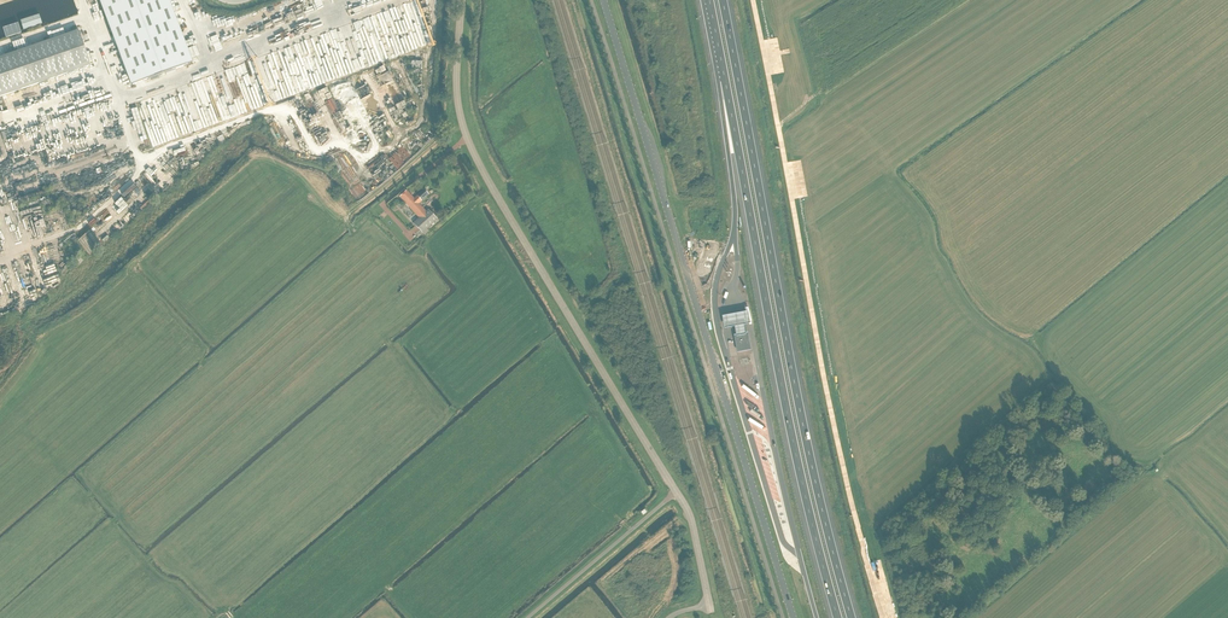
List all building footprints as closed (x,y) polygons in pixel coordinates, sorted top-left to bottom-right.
[(132,85),(191,62),(167,0),(100,0),(132,85)] [(78,30),(0,57),(0,97),(91,65),(78,30)] [(118,180),(112,185),(117,190),(128,180),(120,171),(114,176),(118,180)] [(422,201),(428,194),(424,190),(417,196),(414,199),(406,190),(399,196),(419,218),(413,223),(422,233),(424,235),(429,231),(427,229),(437,219),(428,209),(426,212),(418,203),(421,201),(422,201)] [(749,310),(722,315),(725,327),(735,325),(737,335),(746,333),(744,324),(751,322),(749,310)] [(738,351),(750,349),(747,333),(746,333),(737,335),(735,335),(738,351)]
